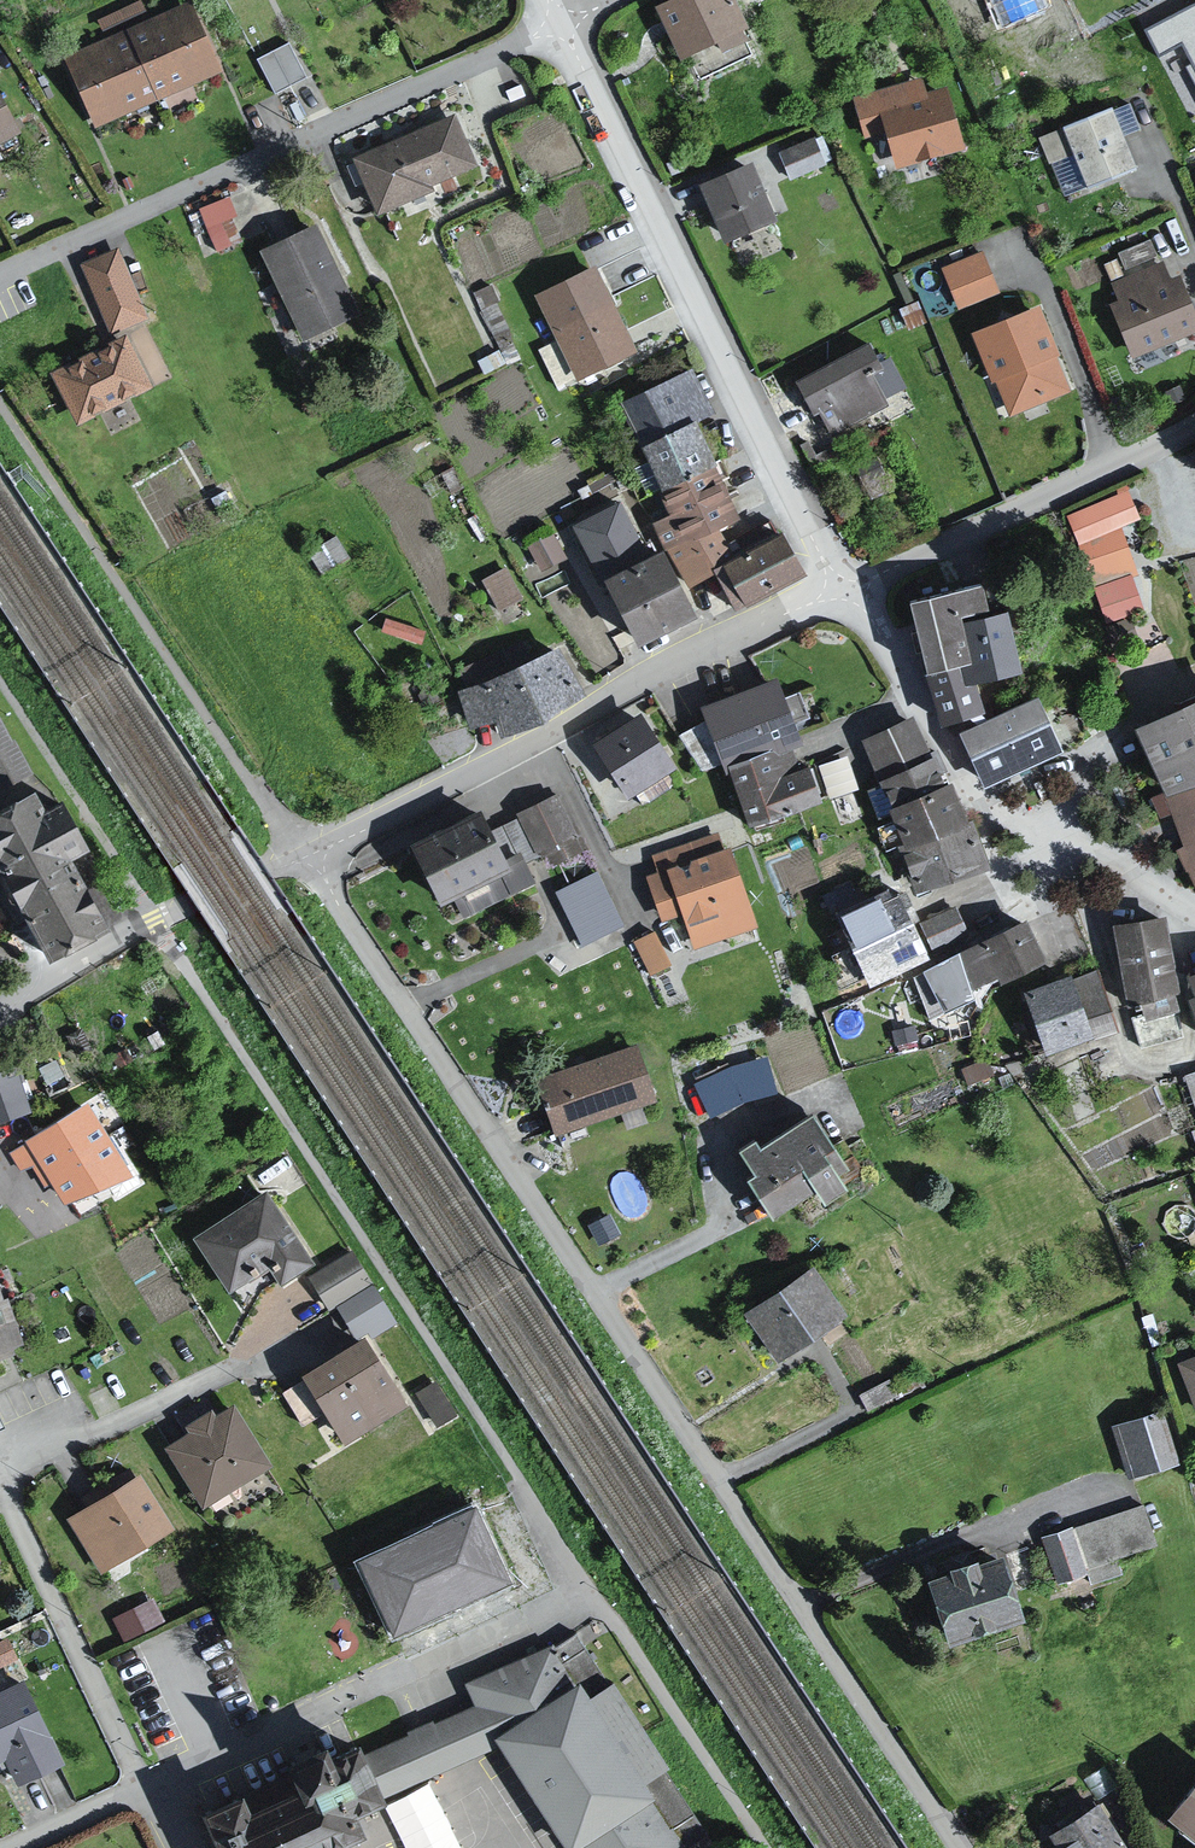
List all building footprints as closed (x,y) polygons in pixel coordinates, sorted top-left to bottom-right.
[(648,11),(675,66),(709,46),(716,57),(741,49),(735,39),(737,28),(724,0),(672,0),(648,11)] [(1191,114),(1194,112),(1194,0),(1130,0),(1191,114)] [(59,59),(90,135),(219,83),(185,5),(59,59)] [(874,140),(890,173),(964,158),(948,100),(925,101),(921,85),(852,102),(860,142),(874,140)] [(1109,112),(1033,142),(1066,205),(1136,175),(1109,112)] [(0,115),(0,146),(13,139),(0,115)] [(448,123),(347,161),(371,220),(471,169),(448,123)] [(792,174),(832,154),(819,126),(778,146),(792,174)] [(770,226),(745,169),(695,191),(720,248),(770,226)] [(311,230),(254,255),(296,346),(351,323),(311,230)] [(1108,312),(1128,363),(1194,340),(1194,321),(1176,279),(1155,265),(1150,244),(1103,268),(1112,287),(1108,312)] [(118,256),(77,272),(105,344),(147,328),(118,256)] [(978,256),(939,272),(957,315),(996,299),(978,256)] [(530,300),(575,385),(629,358),(591,274),(530,300)] [(1037,313),(968,339),(985,391),(996,389),(1009,421),(1070,395),(1037,313)] [(150,393),(122,340),(46,380),(73,433),(150,393)] [(866,345),(789,387),(797,401),(793,404),(805,420),(817,422),(828,439),(882,412),(885,400),(903,392),(884,359),(874,364),(866,345)] [(690,373),(616,407),(635,453),(688,431),(710,418),(690,373)] [(688,431),(635,453),(662,519),(648,527),(678,591),(702,581),(708,573),(709,565),(723,556),(713,531),(735,523),(688,431)] [(1134,483),(1068,503),(1098,602),(1146,588),(1125,521),(1143,515),(1134,483)] [(601,560),(649,539),(631,495),(582,515),(601,560)] [(541,563),(565,552),(554,528),(530,539),(541,563)] [(797,581),(770,528),(726,548),(723,556),(709,565),(708,573),(702,581),(708,595),(722,601),(731,614),(797,581)] [(650,552),(594,580),(626,650),(682,621),(650,552)] [(482,573),(500,604),(523,591),(506,560),(482,573)] [(975,591),(895,609),(915,681),(953,672),(961,670),(953,630),(952,622),(978,616),(975,591)] [(1002,616),(953,630),(961,670),(953,672),(959,688),(964,687),(1013,677),(1002,616)] [(550,652),(453,694),(466,732),(489,724),(494,738),(538,725),(537,710),(574,695),(550,652)] [(976,718),(964,687),(959,688),(953,672),(915,681),(936,731),(976,718)] [(798,749),(765,684),(695,707),(702,739),(718,769),(732,814),(739,818),(742,830),(820,803),(810,771),(798,766),(789,770),(787,754),(798,749)] [(1123,734),(1159,800),(1165,798),(1194,785),(1194,700),(1123,734)] [(981,795),(1054,756),(1032,702),(956,737),(981,795)] [(634,718),(584,749),(623,807),(669,773),(634,718)] [(29,770),(0,723),(0,788),(29,770)] [(906,725),(856,745),(881,814),(937,791),(938,779),(927,760),(906,725)] [(1165,798),(1181,850),(1172,858),(1194,894),(1194,785),(1165,798)] [(45,959),(105,927),(66,858),(86,844),(58,800),(45,808),(33,788),(0,806),(0,881),(45,959)] [(881,814),(898,855),(965,831),(941,789),(937,791),(881,814)] [(560,798),(481,840),(494,867),(518,857),(525,869),(535,860),(543,868),(585,850),(560,798)] [(470,819),(400,848),(429,911),(445,902),(498,876),(494,867),(481,840),(470,819)] [(898,855),(913,896),(985,877),(970,829),(965,831),(898,855)] [(711,837),(649,855),(655,874),(642,881),(656,925),(674,922),(689,953),(751,934),(747,918),(723,854),(711,837)] [(535,889),(525,869),(518,857),(494,867),(498,876),(445,902),(455,923),(535,889)] [(597,875),(553,893),(576,950),(623,933),(597,875)] [(884,891),(828,916),(850,976),(854,974),(916,945),(903,904),(894,899),(887,901),(884,891)] [(955,911),(916,928),(927,954),(938,958),(968,940),(955,911)] [(656,925),(636,935),(652,969),(672,959),(656,925)] [(1175,1014),(1159,926),(1107,932),(1129,1018),(1137,1016),(1141,1026),(1175,1014)] [(1018,929),(948,962),(960,997),(1040,969),(1018,929)] [(916,945),(854,974),(863,991),(921,966),(927,954),(916,945)] [(1177,983),(1194,1049),(1194,1048),(1194,975),(1177,983)] [(1094,976),(1065,987),(1086,1045),(1112,1037),(1094,976)] [(1064,983),(1016,999),(1036,1060),(1086,1045),(1065,987),(1064,983)] [(696,1073),(710,1112),(781,1086),(767,1047),(696,1073)] [(655,1108),(633,1050),(533,1085),(549,1141),(655,1108)] [(1194,1117),(1194,1065),(1181,1069),(1194,1117)] [(10,1070),(0,1070),(0,1119),(19,1114),(21,1113),(10,1070)] [(0,1119),(0,1144),(24,1136),(19,1114),(0,1119)] [(805,1119),(749,1154),(745,1145),(727,1158),(741,1181),(735,1186),(764,1224),(804,1197),(812,1211),(842,1196),(828,1181),(842,1171),(805,1119)] [(257,1195),(180,1247),(222,1302),(262,1278),(274,1293),(307,1273),(257,1195)] [(347,1252),(308,1276),(325,1306),(330,1303),(366,1282),(347,1252)] [(808,1274),(736,1319),(776,1367),(841,1319),(808,1274)] [(368,1286),(330,1303),(354,1336),(389,1321),(368,1286)] [(16,1342),(0,1303),(0,1349),(16,1342)] [(354,1336),(292,1377),(339,1446),(401,1405),(354,1336)] [(1173,1366),(1187,1413),(1194,1412),(1194,1358),(1173,1366)] [(181,1442),(156,1454),(201,1517),(264,1473),(231,1411),(215,1422),(209,1414),(180,1432),(181,1442)] [(1161,1416),(1112,1428),(1130,1482),(1177,1468),(1161,1416)] [(138,1478),(62,1526),(94,1576),(171,1531),(138,1478)] [(487,1505),(363,1556),(406,1634),(520,1579),(487,1505)] [(1070,1532),(1036,1539),(1050,1585),(1083,1577),(1070,1532)] [(1021,1554),(939,1576),(962,1643),(1039,1618),(1021,1554)] [(151,1590),(111,1611),(123,1635),(163,1614),(151,1590)] [(474,1705),(389,1745),(405,1791),(510,1744),(504,1735),(589,1683),(594,1673),(579,1635),(557,1646),(466,1683),(474,1705)] [(0,1689),(0,1760),(12,1755),(19,1779),(69,1762),(30,1675),(0,1689)] [(589,1683),(504,1735),(510,1744),(578,1843),(582,1847),(656,1801),(671,1792),(655,1776),(674,1764),(621,1682),(597,1696),(589,1683)] [(293,1771),(303,1793),(251,1817),(244,1800),(206,1818),(220,1847),(339,1847),(359,1839),(350,1818),(380,1804),(357,1755),(333,1766),(328,1755),(293,1771)] [(1157,1823),(1190,1847),(1194,1847),(1194,1775),(1157,1823)] [(656,1801),(582,1847),(578,1843),(568,1847),(685,1847),(656,1801)] [(1055,1836),(1062,1847),(1137,1847),(1107,1801),(1055,1836)]
